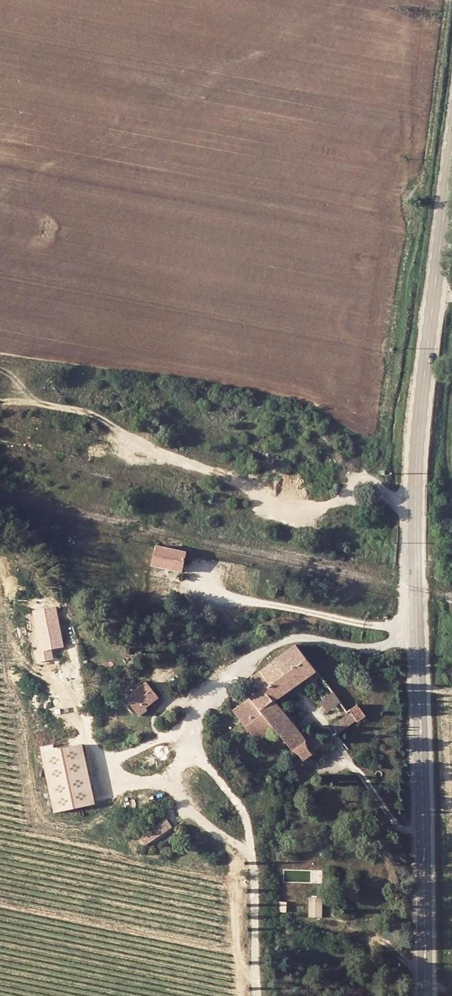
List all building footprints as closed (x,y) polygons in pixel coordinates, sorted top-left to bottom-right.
[(156,545),(152,565),(181,571),(186,552),(185,552),(156,545)] [(250,679),(259,691),(248,699),(274,732),(291,752),(295,755),(299,758),(301,761),(311,755),(311,753),(306,747),(306,743),(302,739),(274,701),(316,671),(296,644),(250,679)] [(145,706),(155,698),(144,682),(124,698),(137,715),(146,709),(145,706)] [(340,702),(328,686),(315,696),(327,712),(340,702)] [(274,732),(248,699),(232,711),(257,744),(274,732)] [(358,723),(366,716),(357,705),(347,712),(349,714),(331,726),(335,731),(333,732),(336,735),(356,721),(358,723)] [(325,738),(318,729),(302,739),(306,743),(306,747),(311,753),(329,740),(327,737),(325,738)] [(314,761),(335,746),(329,740),(311,753),(311,755),(314,761)] [(82,743),(40,752),(53,813),(96,804),(82,743)] [(165,819),(138,837),(144,845),(170,827),(165,819)] [(322,916),(322,896),(308,896),(308,916),(322,916)]
